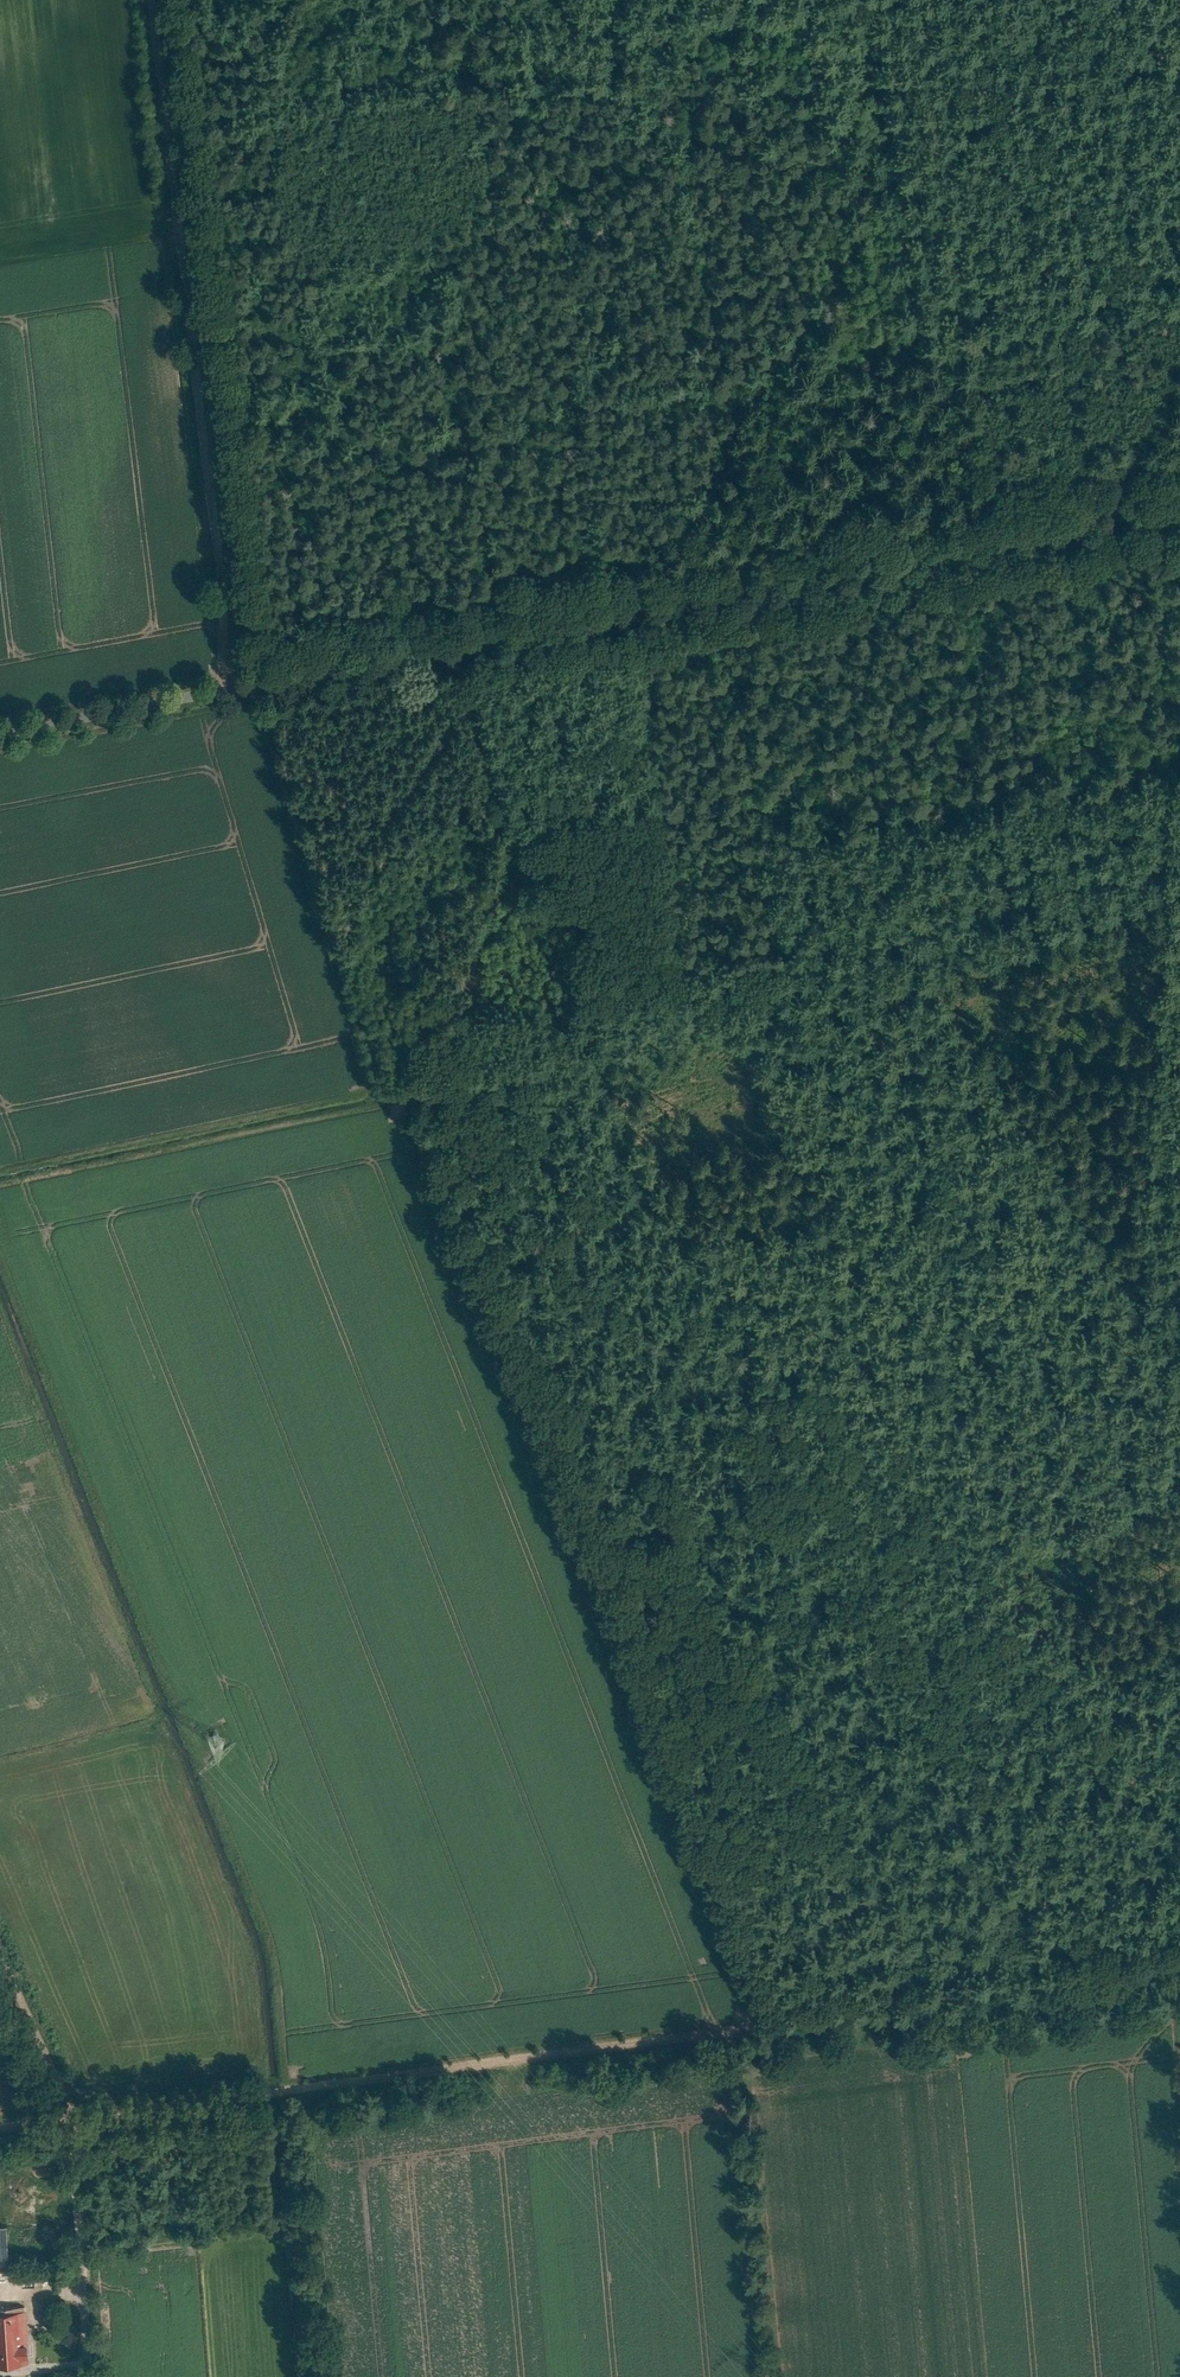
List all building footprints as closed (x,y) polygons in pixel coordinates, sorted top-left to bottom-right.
[(28,2365),(26,2303),(0,2304),(0,2366),(28,2365)]
